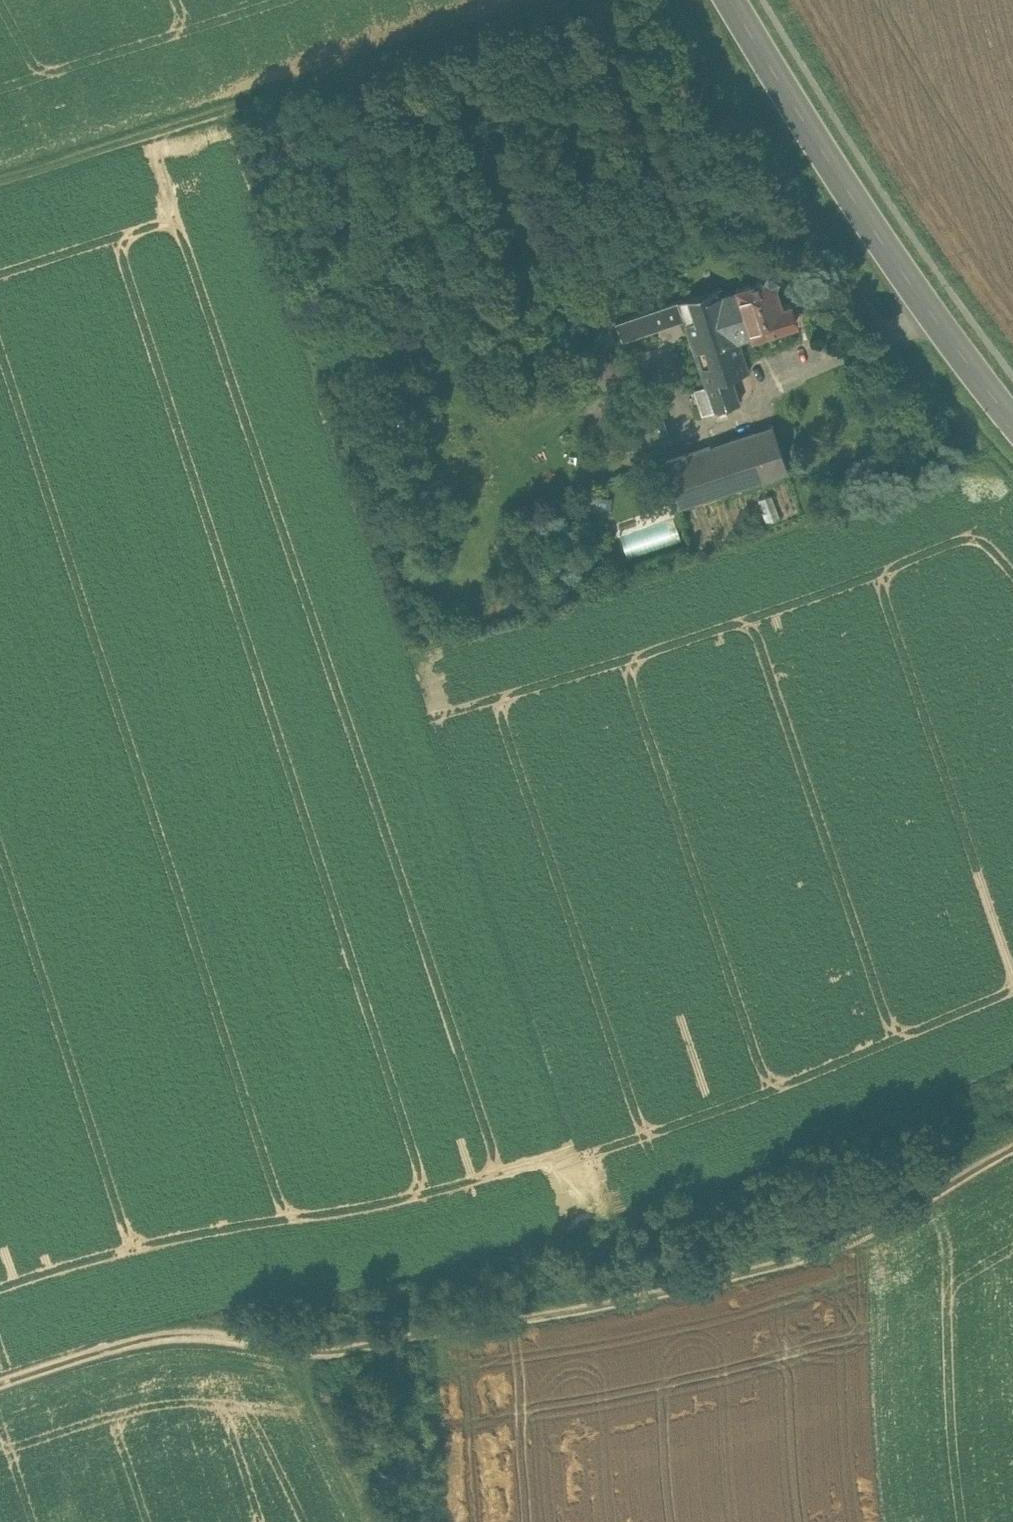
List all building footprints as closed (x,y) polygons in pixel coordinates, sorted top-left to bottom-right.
[(778,279),(768,273),(765,279),(737,287),(738,289),(752,335),(753,336),(797,322),(790,302),(783,305),(776,283),(778,279)] [(752,335),(738,289),(706,300),(732,378),(750,372),(739,339),(752,335)] [(732,378),(706,300),(704,293),(678,301),(684,320),(706,387),(714,411),(740,402),(732,378)] [(684,320),(678,301),(617,322),(624,340),(684,320)] [(703,415),(714,411),(706,387),(694,390),(703,415)] [(630,398),(645,443),(669,435),(653,390),(630,398)] [(772,425),(664,462),(679,507),(789,471),(772,425)] [(613,498),(591,496),(589,512),(610,515),(613,498)] [(780,516),(772,496),(761,500),(768,521),(780,516)] [(625,549),(680,536),(676,518),(621,530),(625,549)]
